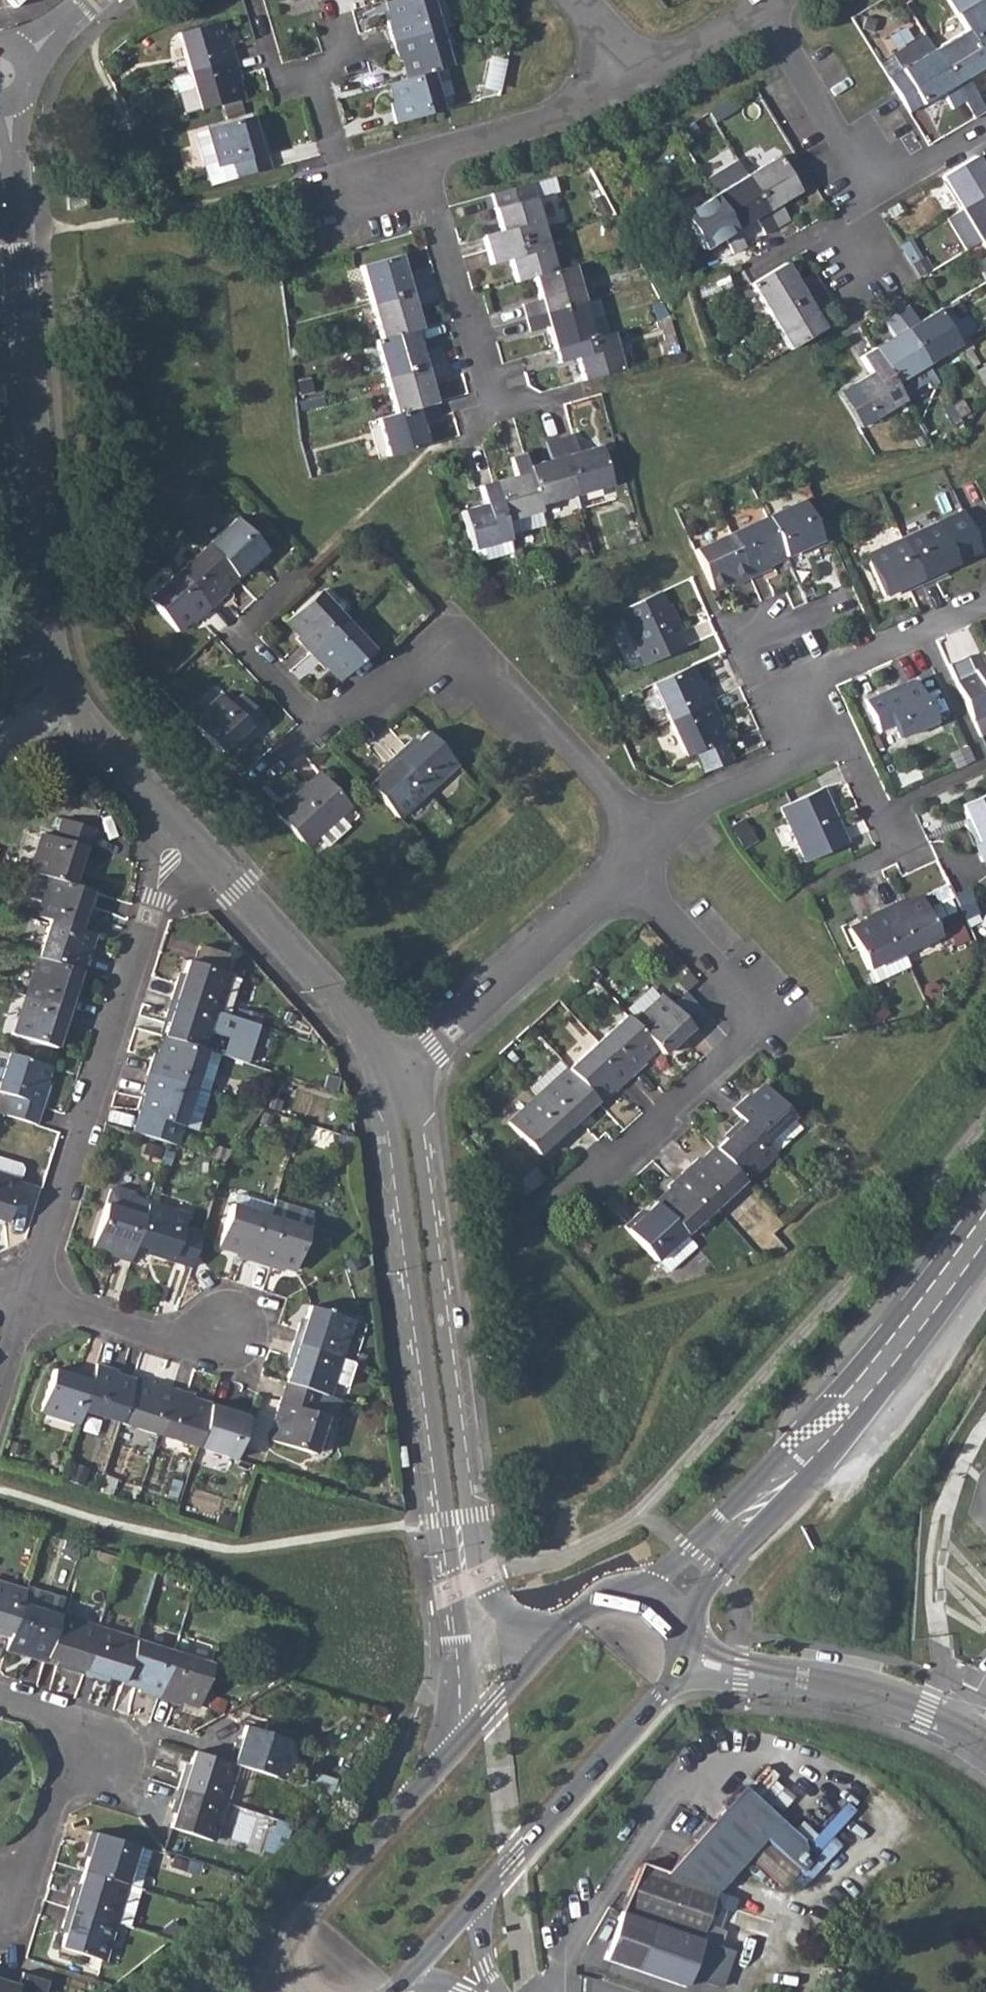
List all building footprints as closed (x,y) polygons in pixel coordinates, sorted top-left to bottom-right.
[(16,8),(25,0),(9,0),(16,8)] [(385,2),(390,19),(386,21),(391,41),(439,28),(432,0),(393,0),(385,2)] [(949,3),(966,30),(985,64),(985,0),(954,0),(949,3)] [(179,33),(190,72),(235,59),(229,37),(225,39),(220,22),(179,33)] [(439,28),(391,41),(397,61),(401,60),(406,79),(429,72),(449,67),(439,28)] [(934,50),(965,101),(977,95),(967,78),(985,67),(985,64),(966,30),(934,50)] [(924,33),(891,54),(901,69),(922,104),(942,92),(952,109),(965,101),(934,50),(924,33)] [(235,59),(190,72),(200,111),(242,99),(237,81),(241,79),(235,59)] [(901,69),(888,78),(897,92),(909,112),(922,104),(901,69)] [(406,79),(388,84),(392,101),(389,102),(394,124),(440,110),(429,72),(406,79)] [(450,79),(439,81),(443,105),(454,104),(450,79)] [(209,186),(236,178),(271,168),(261,132),(255,133),(250,117),(209,128),(195,132),(209,186)] [(693,122),(676,132),(683,142),(699,133),(693,122)] [(43,148),(44,166),(52,166),(51,148),(43,148)] [(777,155),(745,175),(777,227),(785,240),(797,232),(779,203),(799,191),(777,155)] [(940,177),(960,209),(985,194),(985,172),(976,155),(940,177)] [(712,177),(722,189),(743,172),(733,160),(712,177)] [(745,175),(714,194),(735,230),(754,218),(765,235),(777,227),(745,175)] [(530,185),(491,195),(494,209),(534,198),(530,185)] [(714,194),(680,215),(701,251),(722,238),(732,254),(745,247),(735,230),(714,194)] [(944,219),(964,251),(969,248),(985,237),(985,194),(960,209),(944,219)] [(602,196),(594,200),(602,213),(610,208),(602,196)] [(483,236),(487,250),(545,234),(534,198),(494,209),(501,231),(483,236)] [(545,234),(487,250),(491,264),(509,259),(515,282),(533,276),(555,270),(545,234)] [(969,248),(984,273),(979,276),(983,284),(985,282),(985,237),(969,248)] [(400,255),(361,267),(372,303),(429,287),(425,273),(407,278),(400,255)] [(924,256),(911,265),(919,278),(933,270),(924,256)] [(785,263),(749,285),(768,317),(820,286),(812,273),(797,283),(785,263)] [(522,305),(526,319),(584,302),(574,265),(555,270),(533,276),(539,299),(522,305)] [(820,286),(768,317),(789,349),(818,332),(824,328),(813,309),(828,299),(820,286)] [(429,287),(372,303),(381,340),(415,330),(421,329),(415,306),(433,300),(429,287)] [(584,302),(526,319),(530,332),(547,327),(554,349),(594,337),(584,302)] [(908,306),(895,313),(927,365),(959,345),(958,344),(948,327),(938,311),(918,322),(908,306)] [(893,338),(873,350),(894,385),(927,365),(895,313),(883,320),(893,338)] [(962,318),(948,327),(958,344),(968,337),(972,334),(962,318)] [(381,340),(375,342),(384,377),(442,361),(438,348),(421,353),(415,330),(381,340)] [(594,337),(554,349),(559,364),(576,359),(583,382),(623,370),(611,332),(594,337)] [(670,340),(662,342),(667,357),(674,355),(670,340)] [(870,374),(849,386),(870,421),(904,401),(894,385),(873,350),(860,357),(870,374)] [(442,361),(384,377),(395,414),(435,402),(429,381),(447,375),(442,361)] [(849,386),(836,393),(857,429),(870,421),(849,386)] [(395,414),(378,419),(388,456),(428,444),(422,422),(440,417),(435,402),(395,414)] [(572,434),(558,438),(575,496),(579,511),(615,500),(600,446),(578,452),(572,434)] [(550,460),(527,466),(539,506),(575,496),(558,438),(545,442),(550,460)] [(514,475),(492,482),(507,537),(544,527),(539,506),(527,466),(524,454),(510,458),(514,475)] [(483,505),(460,511),(475,560),(511,551),(507,537),(492,482),(478,487),(483,505)] [(802,500),(766,516),(785,557),(802,550),(804,554),(823,545),(802,500)] [(766,516),(730,533),(751,578),(770,569),(768,565),(785,557),(766,516)] [(939,524),(902,541),(922,584),(941,575),(939,570),(956,562),(971,554),(955,518),(939,525),(939,524)] [(235,519),(207,546),(236,577),(249,565),(253,568),(268,554),(235,519)] [(730,533),(694,550),(712,590),(729,583),(731,587),(751,578),(730,533)] [(922,584),(902,541),(866,557),(883,596),(902,587),(904,592),(922,584)] [(207,546),(177,572),(210,608),(225,594),(222,590),(236,577),(207,546)] [(210,608),(177,572),(148,600),(178,632),(192,619),(195,622),(210,608)] [(659,592),(618,611),(643,666),(684,648),(677,632),(676,633),(664,609),(666,607),(659,592)] [(294,639),(309,654),(344,622),(317,593),(285,621),(298,634),(294,639)] [(344,622),(309,654),(323,669),(327,666),(340,680),(372,650),(344,622)] [(691,666),(651,684),(668,719),(712,699),(704,681),(699,683),(691,666)] [(955,681),(972,719),(985,713),(985,666),(955,681)] [(898,686),(866,700),(880,732),(893,726),(899,738),(935,722),(917,682),(900,690),(898,686)] [(220,694),(190,721),(220,754),(231,743),(234,747),(264,719),(240,693),(229,703),(220,694)] [(712,699),(668,719),(686,756),(694,752),(703,772),(733,758),(724,738),(716,721),(721,718),(712,699)] [(407,741),(393,754),(426,791),(456,763),(426,731),(411,744),(407,741)] [(380,773),(367,785),(398,818),(408,809),(418,818),(427,809),(417,800),(426,791),(393,754),(377,770),(380,773)] [(286,801),(274,812),(306,847),(349,805),(319,771),(306,783),(308,784),(288,802),(286,801)] [(822,787),(780,807),(805,862),(846,843),(838,826),(835,827),(825,804),(828,803),(822,787)] [(961,805),(969,821),(963,824),(981,862),(985,859),(985,794),(961,805)] [(41,833),(28,871),(48,878),(73,886),(77,872),(81,874),(95,830),(62,819),(56,837),(41,833)] [(48,878),(35,916),(49,920),(83,931),(90,909),(86,908),(91,892),(73,886),(48,878)] [(901,899),(882,908),(903,952),(938,935),(921,896),(904,903),(901,899)] [(903,952),(882,908),(864,917),(866,921),(849,929),(867,969),(873,983),(909,966),(903,952)] [(49,920),(36,958),(80,972),(86,954),(90,955),(96,935),(83,931),(49,920)] [(36,958),(23,996),(71,1011),(80,987),(75,985),(80,972),(36,958)] [(177,977),(170,998),(230,1016),(242,979),(186,960),(180,978),(177,977)] [(637,1020),(633,1024),(656,1049),(663,1056),(677,1043),(680,1046),(695,1032),(662,996),(659,999),(649,989),(628,1010),(637,1020)] [(71,1011),(23,996),(11,1034),(56,1049),(60,1034),(64,1035),(71,1011)] [(162,1036),(161,1037),(218,1055),(223,1056),(235,1018),(230,1016),(170,998),(164,1017),(167,1018),(162,1036)] [(627,1017),(597,1043),(629,1078),(645,1064),(643,1062),(656,1049),(633,1024),(627,1017)] [(151,1054),(145,1073),(194,1089),(206,1093),(218,1055),(161,1037),(155,1056),(151,1054)] [(597,1043),(567,1070),(597,1102),(611,1090),(614,1093),(629,1078),(597,1043)] [(1,1116),(36,1126),(47,1088),(45,1088),(51,1069),(5,1054),(0,1070),(0,1094),(7,1096),(1,1116)] [(567,1070),(537,1098),(570,1133),(586,1119),(583,1115),(597,1102),(567,1070)] [(133,1112),(126,1131),(166,1144),(175,1146),(194,1089),(145,1073),(139,1094),(142,1095),(137,1113),(133,1112)] [(748,1094),(732,1109),(741,1119),(774,1155),(803,1127),(764,1085),(751,1098),(748,1094)] [(570,1133),(537,1098),(508,1124),(538,1156),(551,1143),(555,1148),(570,1133)] [(730,1136),(715,1150),(744,1181),(774,1155),(741,1119),(727,1132),(730,1136)] [(696,1160),(681,1173),(713,1210),(744,1181),(715,1150),(700,1163),(696,1160)] [(4,1224),(21,1169),(19,1165),(0,1158),(0,1223),(4,1224)] [(670,1190),(656,1203),(684,1235),(713,1210),(681,1173),(667,1186),(670,1190)] [(232,1256),(254,1263),(269,1216),(273,1205),(240,1194),(236,1205),(231,1204),(216,1248),(233,1253),(232,1256)] [(108,1257),(128,1264),(134,1246),(144,1215),(105,1203),(90,1249),(108,1254),(108,1257)] [(144,1215),(134,1246),(149,1251),(148,1255),(188,1267),(199,1234),(181,1228),(185,1215),(147,1203),(144,1215)] [(684,1235),(656,1203),(641,1217),(637,1214),(623,1226),(655,1262),(684,1235)] [(269,1216),(254,1263),(275,1270),(276,1267),(292,1272),(307,1227),(269,1216)] [(297,1320),(290,1343),(340,1358),(351,1321),(307,1306),(302,1321),(297,1320)] [(477,1356),(487,1354),(484,1334),(478,1335),(474,1335),(477,1356)] [(289,1363),(282,1382),(317,1393),(327,1396),(332,1381),(346,1386),(354,1362),(340,1358),(290,1343),(284,1361),(289,1363)] [(91,1377),(81,1411),(119,1422),(133,1378),(115,1372),(116,1370),(96,1363),(91,1377)] [(38,1413),(76,1425),(81,1411),(91,1377),(73,1371),(72,1374),(52,1368),(38,1413)] [(133,1378),(119,1422),(157,1434),(172,1388),(152,1381),(151,1384),(133,1378)] [(317,1393),(282,1382),(270,1420),(273,1422),(267,1440),(312,1455),(324,1416),(311,1412),(317,1393)] [(172,1388),(157,1434),(195,1447),(208,1403),(190,1397),(191,1394),(172,1388)] [(208,1403),(195,1447),(234,1460),(247,1412),(227,1406),(226,1408),(208,1403)] [(408,1446),(398,1447),(400,1467),(406,1466),(410,1466),(408,1446)] [(103,1475),(97,1491),(111,1496),(116,1479),(103,1475)] [(9,1637),(20,1602),(24,1589),(0,1582),(0,1634),(9,1637)] [(9,1637),(5,1651),(26,1658),(27,1654),(44,1659),(59,1615),(20,1602),(9,1637)] [(59,1615),(44,1659),(59,1664),(58,1668),(81,1675),(96,1627),(59,1615)] [(96,1627),(81,1675),(99,1682),(101,1677),(120,1684),(134,1639),(96,1627)] [(134,1639),(120,1684),(138,1689),(137,1693),(157,1699),(172,1651),(134,1639)] [(172,1651),(157,1699),(178,1706),(179,1702),(197,1708),(211,1663),(172,1651)] [(232,1741),(226,1763),(236,1766),(273,1778),(285,1740),(242,1726),(237,1743),(232,1741)] [(182,1768),(176,1788),(224,1803),(236,1766),(226,1763),(191,1752),(186,1768),(182,1768)] [(749,1786),(712,1829),(730,1884),(765,1847),(799,1874),(820,1849),(749,1786)] [(224,1803),(176,1788),(170,1805),(174,1807),(168,1827),(212,1842),(224,1803)] [(730,1884),(712,1829),(672,1873),(644,1863),(625,1907),(706,1932),(714,1915),(718,1896),(730,1884)] [(87,1850),(80,1871),(125,1885),(136,1888),(137,1888),(148,1848),(90,1831),(84,1850),(87,1850)] [(71,1889),(65,1908),(113,1923),(125,1885),(80,1871),(75,1890),(71,1889)] [(706,1932),(625,1907),(607,1959),(687,1988),(706,1932)] [(113,1923),(65,1908),(59,1927),(63,1928),(57,1947),(101,1961),(113,1923)] [(16,1983),(0,1978),(0,1991),(13,1991),(16,1983)]
